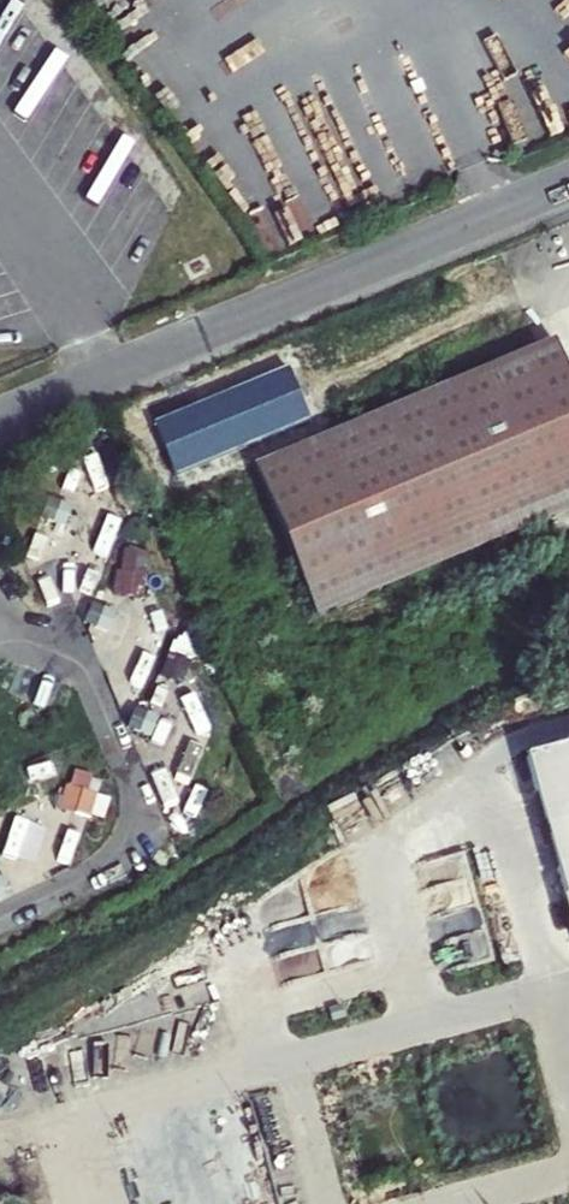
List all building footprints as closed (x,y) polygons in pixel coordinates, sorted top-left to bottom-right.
[(544,14),(563,0),(533,0),(544,14)] [(251,469),(312,617),(568,510),(568,384),(552,343),(251,469)] [(62,506),(49,501),(42,519),(55,524),(62,506)] [(62,506),(55,524),(64,528),(72,510),(62,506)] [(91,517),(80,550),(114,561),(125,528),(91,517)] [(145,598),(155,552),(128,545),(118,591),(145,598)] [(105,611),(92,607),(85,625),(98,630),(105,611)] [(105,611),(98,630),(108,633),(115,615),(105,611)] [(148,717),(135,711),(128,729),(141,735),(148,717)] [(148,717),(141,735),(150,739),(158,721),(148,717)] [(525,760),(568,916),(568,748),(525,760)] [(92,791),(98,774),(77,767),(65,806),(106,819),(113,798),(92,791)] [(8,855),(39,863),(49,825),(18,817),(8,855)]
